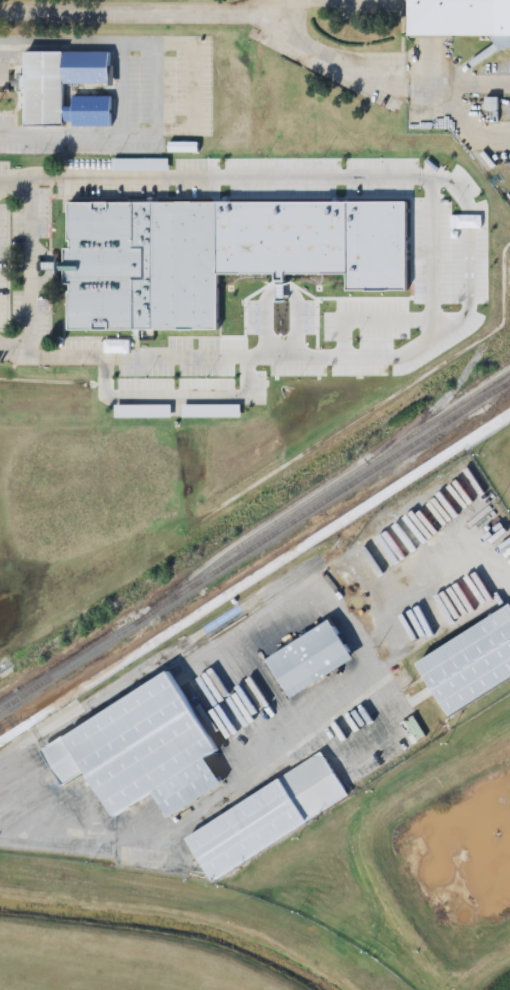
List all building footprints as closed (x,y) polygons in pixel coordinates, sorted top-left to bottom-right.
[(415,24),(509,24),(509,0),(415,0),(415,24)] [(111,84),(112,52),(26,52),(26,126),(112,127),(112,97),(65,97),(65,84),(111,84)] [(135,202),(69,203),(69,248),(67,248),(67,331),(135,331),(135,280),(146,280),(146,248),(135,248),(135,202)] [(509,683),(509,610),(420,664),(451,718),(509,683)] [(357,662),(334,621),(308,635),(305,630),(267,652),(293,698),(357,662)] [(42,746),(63,785),(88,772),(113,819),(158,794),(171,817),(226,787),(210,758),(220,752),(177,673),(42,746)] [(351,798),(324,754),(186,838),(213,881),(351,798)]
